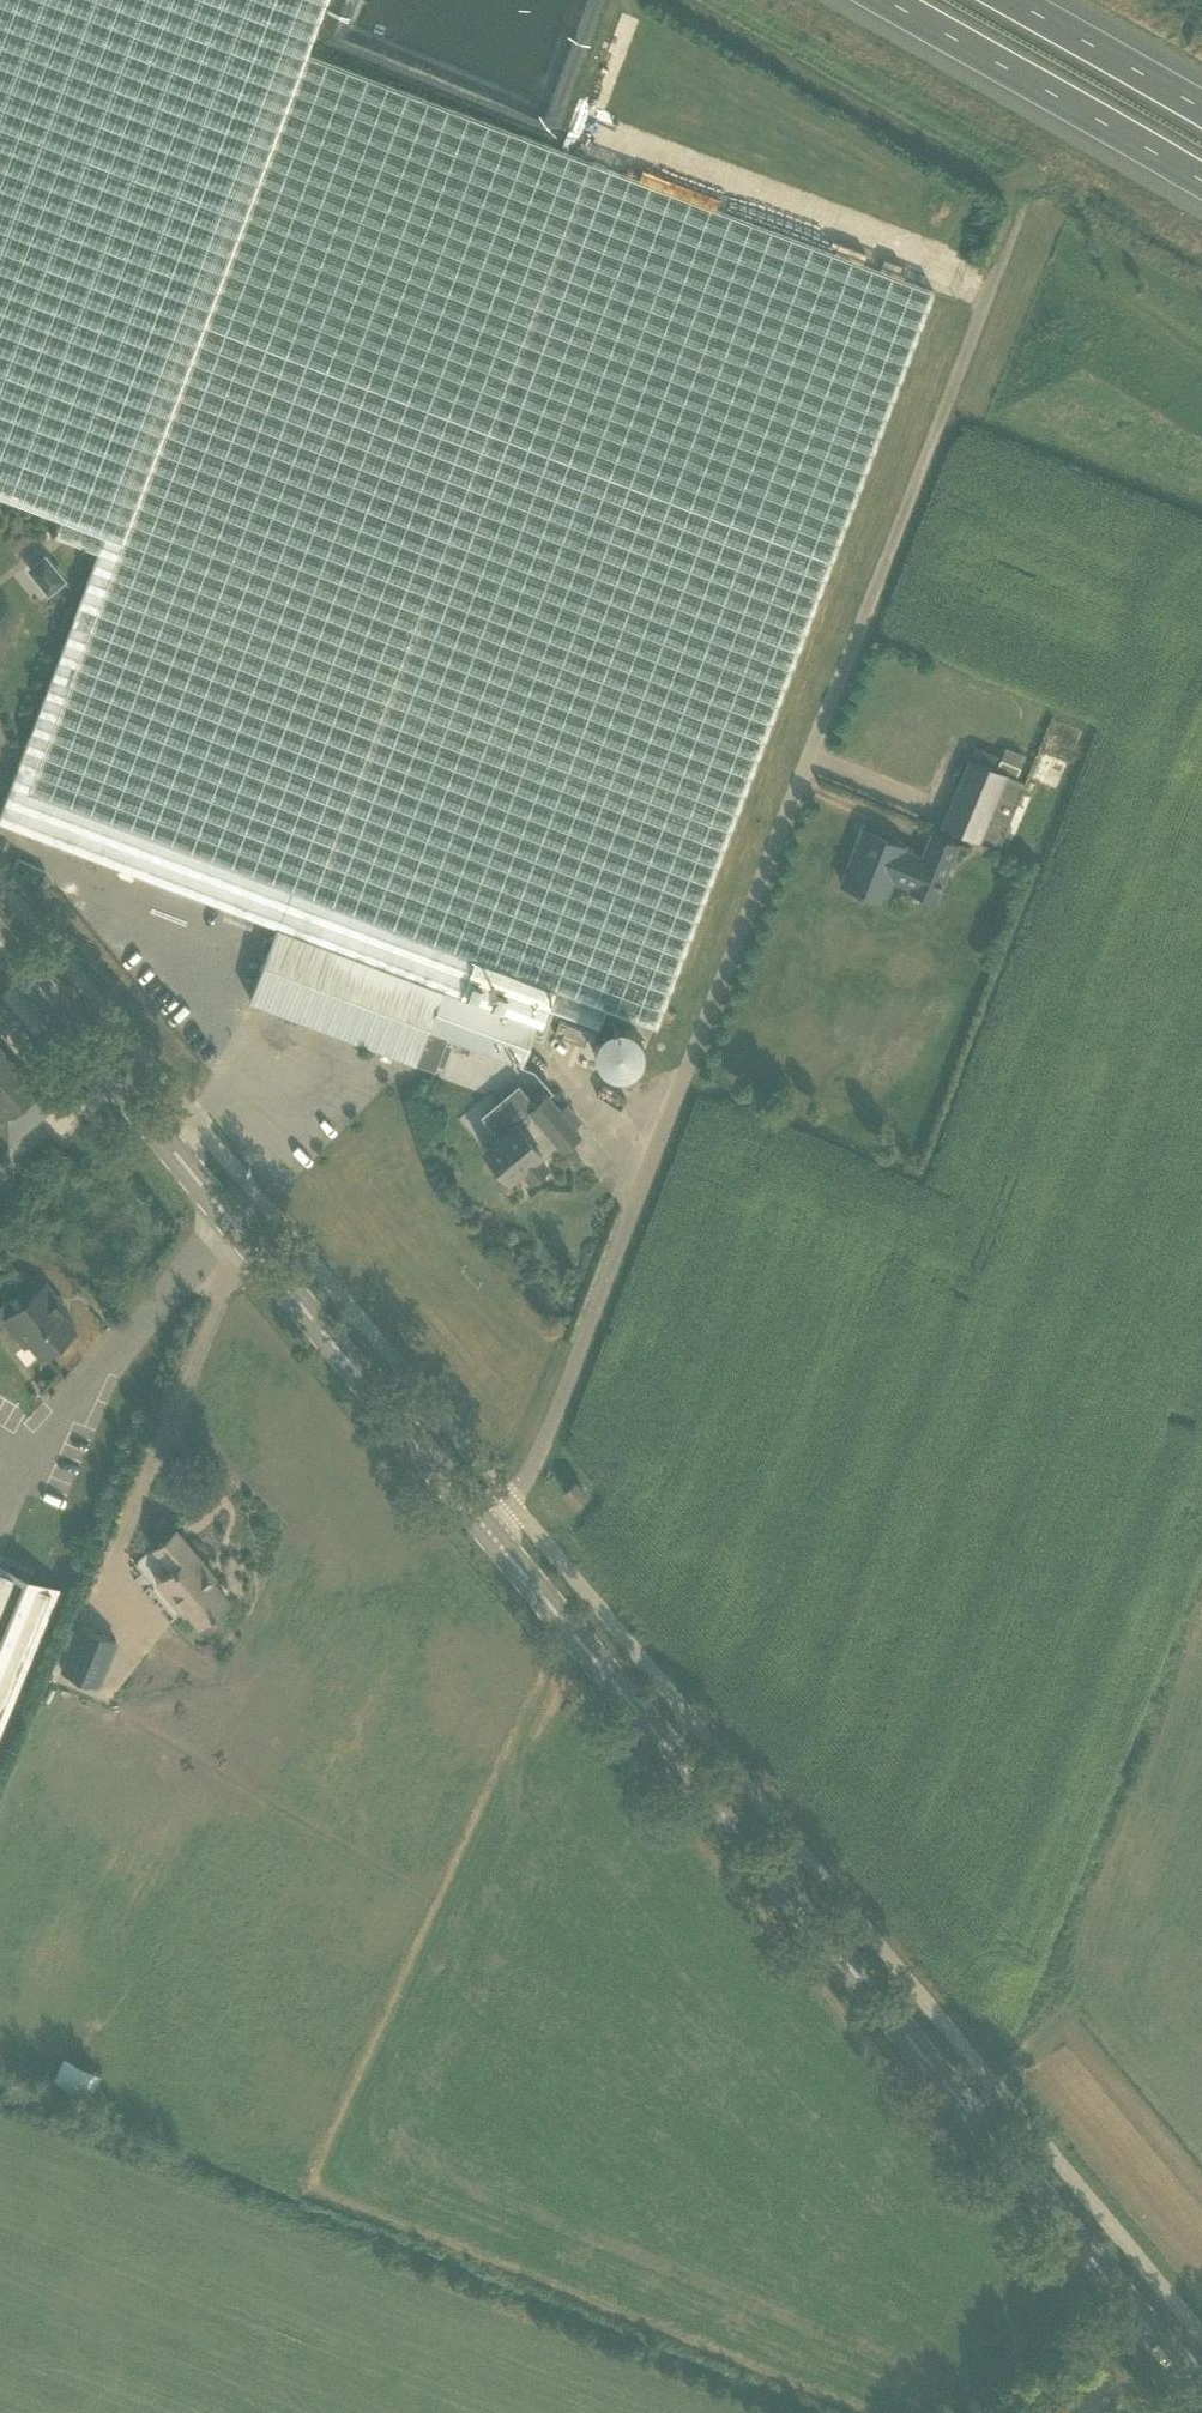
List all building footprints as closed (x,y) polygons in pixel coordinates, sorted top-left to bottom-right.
[(61,519),(55,534),(99,551),(0,813),(0,820),(277,925),(277,926),(250,999),(415,1061),(428,1029),(522,1065),(537,1024),(541,1025),(548,1006),(599,1026),(605,1008),(656,1027),(933,290),(306,55),(326,0),(0,0),(0,496),(61,519)] [(65,580),(45,556),(28,569),(48,594),(65,580)] [(989,767),(994,754),(975,746),(942,825),(978,840),(1006,774),(1016,778),(1025,755),(1006,747),(996,770),(989,767)] [(856,889),(886,901),(894,882),(908,887),(907,889),(936,901),(958,845),(932,834),(922,857),(903,849),(904,846),(863,830),(842,883),(856,889)] [(630,1077),(657,1040),(623,1015),(596,1053),(630,1077)] [(560,1021),(555,1035),(585,1046),(590,1032),(560,1021)] [(7,1145),(51,1108),(38,1092),(0,1046),(0,1136),(7,1145)] [(317,1157),(371,1094),(350,1076),(296,1139),(317,1157)] [(541,1159),(544,1157),(560,1144),(563,1148),(579,1134),(572,1125),(579,1119),(567,1105),(560,1110),(547,1095),(530,1109),(531,1110),(517,1123),(516,1122),(515,1122),(483,1149),(490,1157),(489,1158),(501,1171),(501,1170),(509,1179),(521,1169),(531,1180),(547,1166),(541,1159)] [(27,1298),(15,1308),(8,1300),(0,1306),(0,1317),(2,1319),(7,1314),(42,1357),(76,1329),(55,1304),(59,1300),(45,1283),(27,1298)] [(586,1495),(575,1482),(564,1491),(575,1504),(586,1495)] [(197,1625),(228,1599),(204,1570),(207,1567),(175,1529),(152,1549),(169,1569),(154,1582),(183,1616),(186,1612),(197,1625)] [(60,1586),(0,1562),(0,1733),(60,1586)] [(62,1672),(99,1687),(118,1641),(80,1626),(62,1672)]
